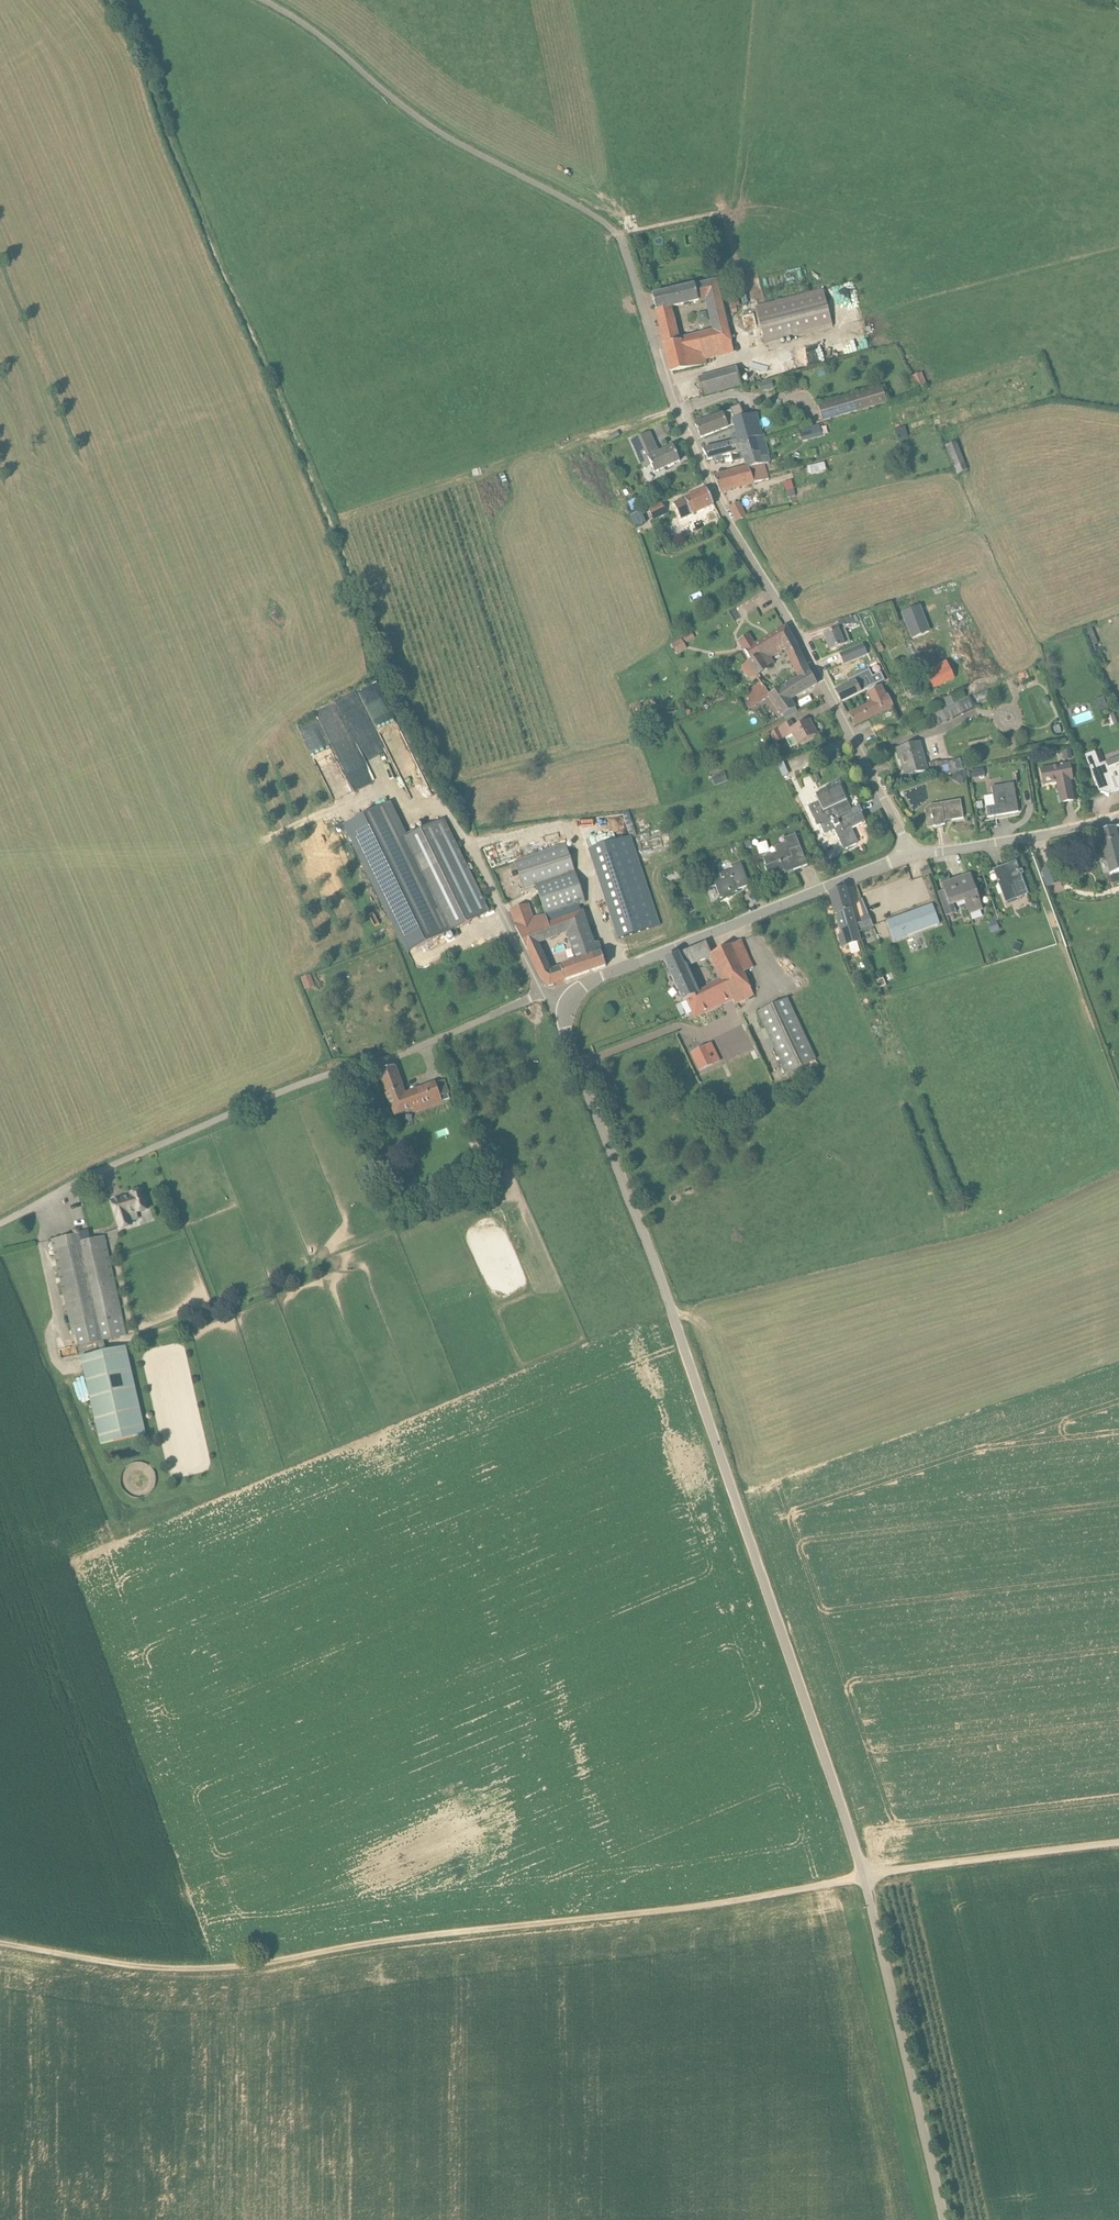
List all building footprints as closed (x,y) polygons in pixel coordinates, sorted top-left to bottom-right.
[(716,281),(653,296),(657,312),(672,309),(699,302),(699,303),(705,301),(720,299),(716,281)] [(755,307),(765,345),(833,327),(823,289),(755,307)] [(712,330),(698,334),(704,359),(733,352),(720,299),(705,301),(712,330)] [(657,312),(664,342),(679,338),(672,309),(657,312)] [(664,342),(671,373),(706,365),(704,359),(698,334),(679,338),(664,342)] [(818,345),(819,356),(857,352),(856,341),(818,345)] [(737,368),(698,379),(703,397),(742,386),(737,368)] [(921,373),(912,376),(918,390),(927,386),(921,373)] [(818,405),(823,421),(887,403),(882,387),(818,405)] [(739,441),(733,442),(738,452),(743,451),(744,457),(760,453),(761,458),(768,455),(765,441),(776,438),(793,432),(792,429),(801,427),(797,413),(789,415),(786,405),(744,416),(740,405),(730,409),(731,411),(712,418),(696,425),(701,438),(735,425),(739,441)] [(820,425),(800,431),(804,442),(824,436),(820,425)] [(680,461),(674,447),(655,455),(652,447),(655,446),(649,433),(632,440),(642,462),(648,459),(654,473),(680,461)] [(733,442),(703,450),(708,460),(715,458),(716,462),(723,460),(722,457),(734,453),(736,460),(745,458),(744,457),(743,451),(738,452),(733,442)] [(956,442),(946,446),(957,475),(968,470),(956,442)] [(749,469),(764,465),(770,463),(768,455),(761,458),(760,453),(744,457),(745,458),(747,468),(749,468),(749,469)] [(811,475),(828,470),(825,462),(809,467),(811,475)] [(747,468),(714,477),(720,492),(769,479),(764,465),(749,469),(749,468),(747,468)] [(794,489),(792,481),(784,482),(788,498),(793,497),(791,490),(794,489)] [(681,519),(714,505),(707,490),(674,505),(681,519)] [(748,517),(740,501),(730,507),(737,521),(748,517)] [(649,508),(651,513),(654,520),(666,515),(661,502),(649,508)] [(854,624),(851,617),(838,621),(841,629),(854,624)] [(782,639),(790,635),(786,627),(772,635),(754,646),(741,654),(747,663),(777,645),(776,644),(782,641),(782,639)] [(1083,630),(1093,654),(1098,652),(1095,645),(1098,644),(1091,627),(1083,630)] [(838,630),(824,635),(830,651),(844,645),(838,630)] [(685,645),(695,639),(692,632),(672,644),(675,651),(685,645)] [(799,651),(790,635),(782,639),(782,641),(776,644),(777,645),(747,663),(756,676),(768,668),(767,667),(773,663),(770,658),(785,650),(800,677),(810,672),(799,651)] [(884,651),(880,643),(875,645),(879,653),(884,651)] [(954,678),(947,663),(926,672),(933,688),(954,678)] [(841,703),(868,688),(869,688),(876,685),(876,684),(883,681),(877,668),(870,672),(871,675),(864,679),(864,678),(835,693),(841,703)] [(810,673),(810,672),(800,677),(801,678),(769,696),(782,715),(795,708),(790,700),(817,684),(810,673)] [(849,716),(854,726),(894,705),(889,696),(887,697),(882,686),(867,693),(872,704),(849,716)] [(750,690),(744,693),(749,700),(744,703),(749,710),(759,703),(750,690)] [(970,697),(931,715),(937,726),(975,708),(970,697)] [(374,717),(399,769),(412,763),(388,711),(374,717)] [(1110,715),(1114,726),(1118,724),(1118,718),(1117,713),(1110,715)] [(797,745),(816,735),(811,726),(809,727),(806,721),(794,728),(791,722),(770,733),(775,743),(784,739),(792,734),(797,745)] [(315,759),(331,751),(318,722),(301,730),(315,759)] [(924,773),(916,743),(897,749),(903,770),(907,769),(910,776),(924,773)] [(1100,764),(1095,752),(1085,755),(1099,792),(1109,797),(1110,793),(1118,790),(1118,757),(1100,764)] [(934,778),(941,776),(937,761),(929,764),(934,778)] [(1061,803),(1074,801),(1069,777),(1071,774),(1069,764),(1041,770),(1043,782),(1059,779),(1062,792),(1059,793),(1061,803)] [(354,790),(373,782),(366,765),(347,773),(354,790)] [(979,769),(971,770),(972,778),(981,777),(979,769)] [(712,777),(716,786),(729,781),(726,772),(712,777)] [(991,787),(995,806),(986,808),(988,821),(998,819),(998,816),(1019,812),(1013,783),(991,787)] [(842,841),(846,849),(857,845),(848,827),(864,819),(861,813),(862,812),(861,809),(856,812),(855,808),(851,810),(840,786),(828,792),(827,789),(816,794),(819,802),(808,807),(818,827),(820,826),(825,835),(836,831),(841,842),(842,841)] [(942,809),(931,811),(932,817),(931,817),(932,820),(932,819),(934,827),(945,825),(944,822),(963,818),(961,801),(941,805),(942,809)] [(444,934),(398,841),(381,807),(343,826),(406,954),(444,934)] [(444,934),(445,934),(489,912),(444,819),(398,841),(444,934)] [(1115,828),(1114,827),(1099,831),(1110,874),(1118,871),(1118,845),(1115,828)] [(631,838),(590,851),(619,940),(659,927),(631,838)] [(765,868),(769,877),(780,873),(781,876),(786,874),(785,872),(793,869),(794,871),(808,866),(798,841),(783,846),(785,852),(777,855),(780,862),(765,868)] [(524,889),(536,885),(575,872),(566,845),(515,862),(524,889)] [(1006,902),(1026,895),(1015,863),(995,871),(1006,902)] [(720,899),(737,892),(737,891),(750,886),(741,865),(733,868),(733,870),(704,881),(707,888),(714,885),(720,899)] [(931,873),(930,868),(920,871),(922,877),(931,873)] [(536,885),(546,916),(576,906),(584,904),(585,903),(575,872),(536,885)] [(957,879),(965,901),(964,901),(969,914),(982,909),(972,878),(966,880),(965,877),(957,879)] [(942,901),(947,917),(956,914),(953,905),(964,901),(965,901),(957,879),(942,884),(948,899),(942,901)] [(845,888),(829,893),(842,935),(839,936),(842,947),(861,942),(858,931),(872,928),(868,916),(854,921),(845,888)] [(533,920),(528,904),(511,910),(516,926),(515,926),(541,979),(549,986),(606,966),(601,954),(602,954),(598,942),(595,944),(583,910),(578,912),(576,906),(546,916),(533,920)] [(887,921),(894,941),(940,924),(932,904),(887,921)] [(706,943),(690,949),(690,950),(691,949),(696,962),(711,955),(724,981),(733,1000),(735,1005),(754,996),(731,945),(711,954),(706,943)] [(681,955),(680,953),(668,958),(668,960),(665,961),(668,970),(665,971),(668,977),(671,975),(682,1002),(685,1001),(685,1000),(697,995),(697,994),(679,956),(681,955)] [(311,974),(302,978),(306,988),(315,985),(311,974)] [(886,985),(883,978),(877,981),(880,988),(886,985)] [(724,981),(697,994),(697,995),(685,1000),(685,1001),(691,1015),(708,1008),(710,1012),(733,1000),(724,981)] [(786,1074),(816,1060),(787,998),(757,1012),(786,1074)] [(710,1056),(709,1056),(705,1047),(692,1054),(700,1071),(713,1065),(711,1059),(712,1059),(710,1056)] [(395,1115),(412,1108),(413,1113),(449,1098),(448,1094),(449,1094),(444,1082),(437,1084),(437,1083),(405,1095),(394,1066),(378,1072),(387,1094),(395,1115)] [(486,1155),(480,1138),(471,1141),(477,1158),(486,1155)] [(495,1173),(483,1178),(490,1192),(501,1187),(495,1173)] [(112,1202),(121,1229),(133,1226),(129,1214),(148,1208),(142,1190),(130,1194),(131,1196),(112,1202)] [(104,1237),(89,1241),(82,1242),(80,1234),(52,1240),(65,1297),(115,1286),(104,1237)] [(76,1336),(78,1346),(126,1335),(115,1286),(65,1297),(73,1336),(76,1336)] [(146,1434),(126,1347),(80,1357),(100,1445),(146,1434)]
